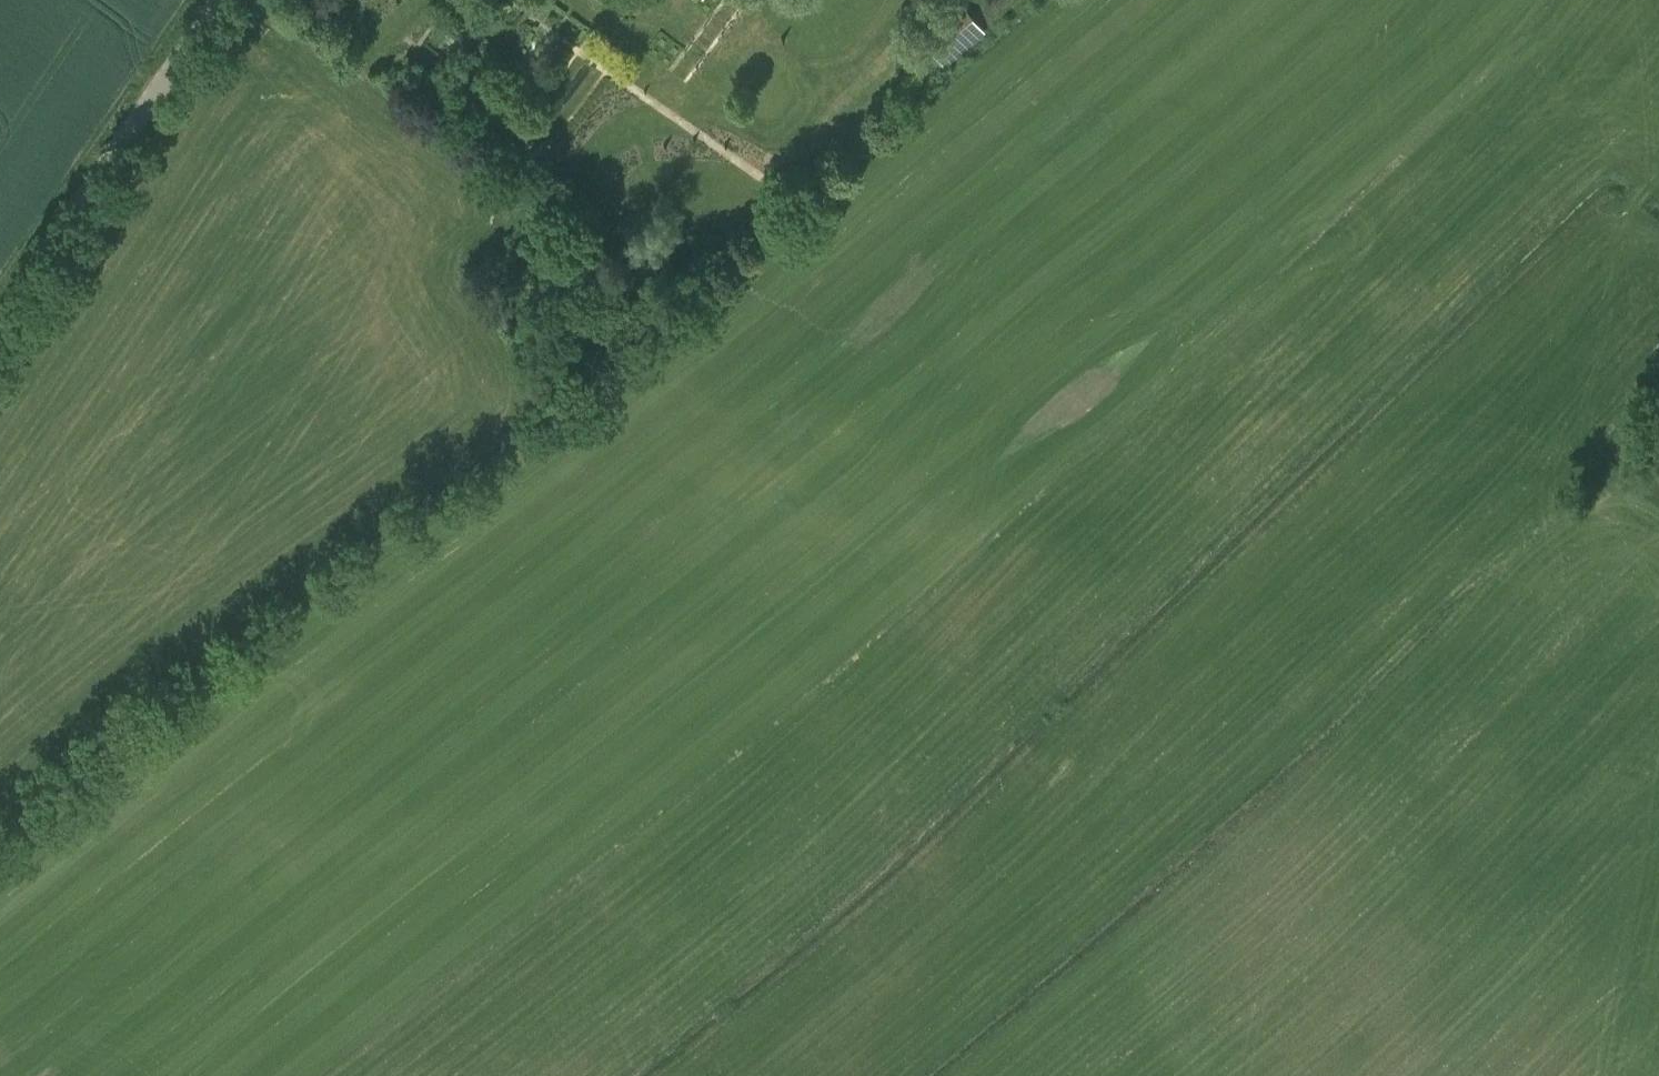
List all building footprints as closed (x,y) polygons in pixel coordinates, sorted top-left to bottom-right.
[(973,17),(932,51),(943,65),(984,30),(973,17)]
